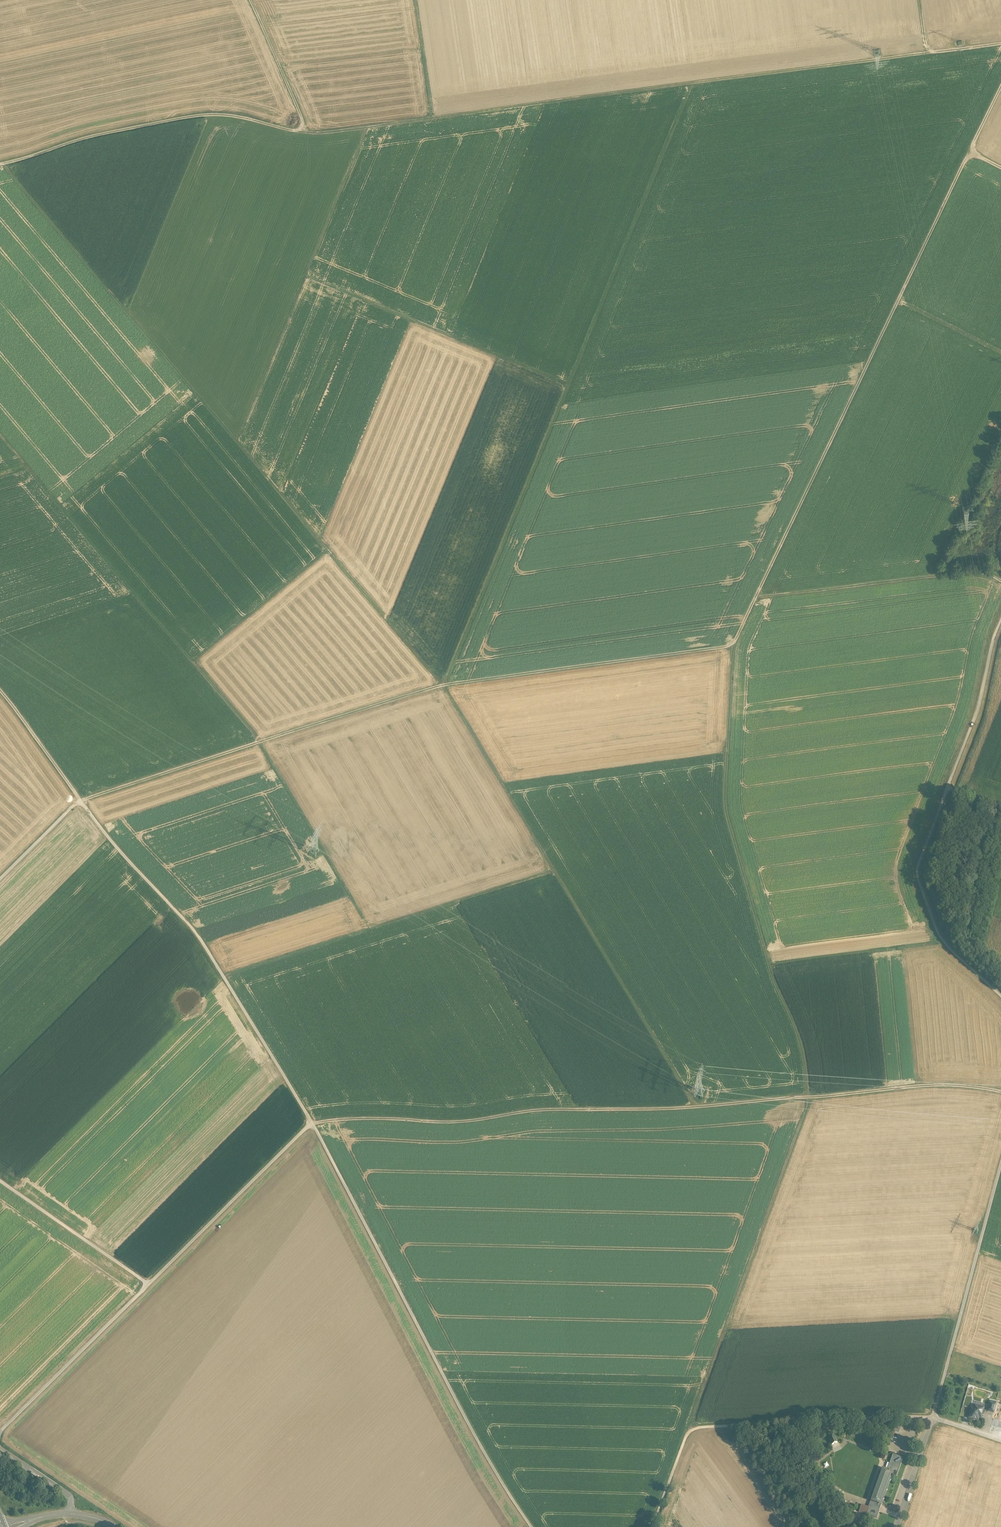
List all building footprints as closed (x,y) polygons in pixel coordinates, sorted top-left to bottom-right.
[(983,1409),(974,1406),(974,1409),(971,1409),(969,1418),(977,1421),(978,1417),(980,1418),(983,1409)] [(834,1437),(833,1436),(831,1436),(829,1437),(829,1438),(829,1439),(831,1445),(837,1443),(834,1437)] [(882,1469),(871,1502),(869,1508),(866,1514),(877,1518),(879,1511),(891,1475),(896,1477),(903,1458),(892,1455),(887,1470),(882,1469)] [(866,1515),(866,1514),(869,1508),(861,1505),(859,1513),(866,1515)]
